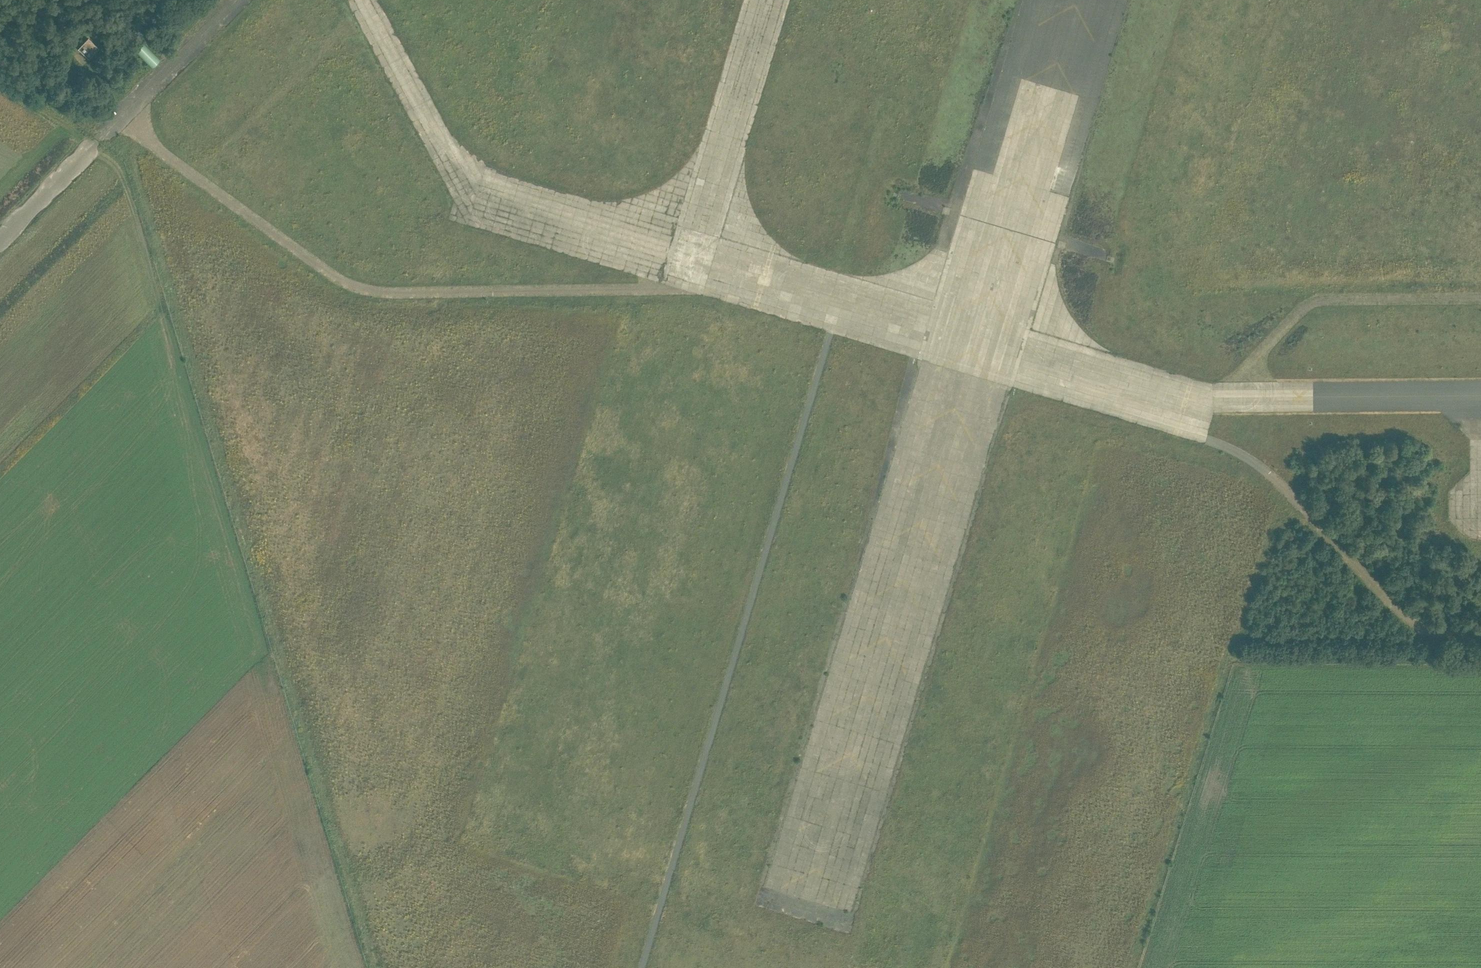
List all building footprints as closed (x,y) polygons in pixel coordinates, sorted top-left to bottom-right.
[(99,47),(88,37),(78,47),(88,57),(99,47)]
